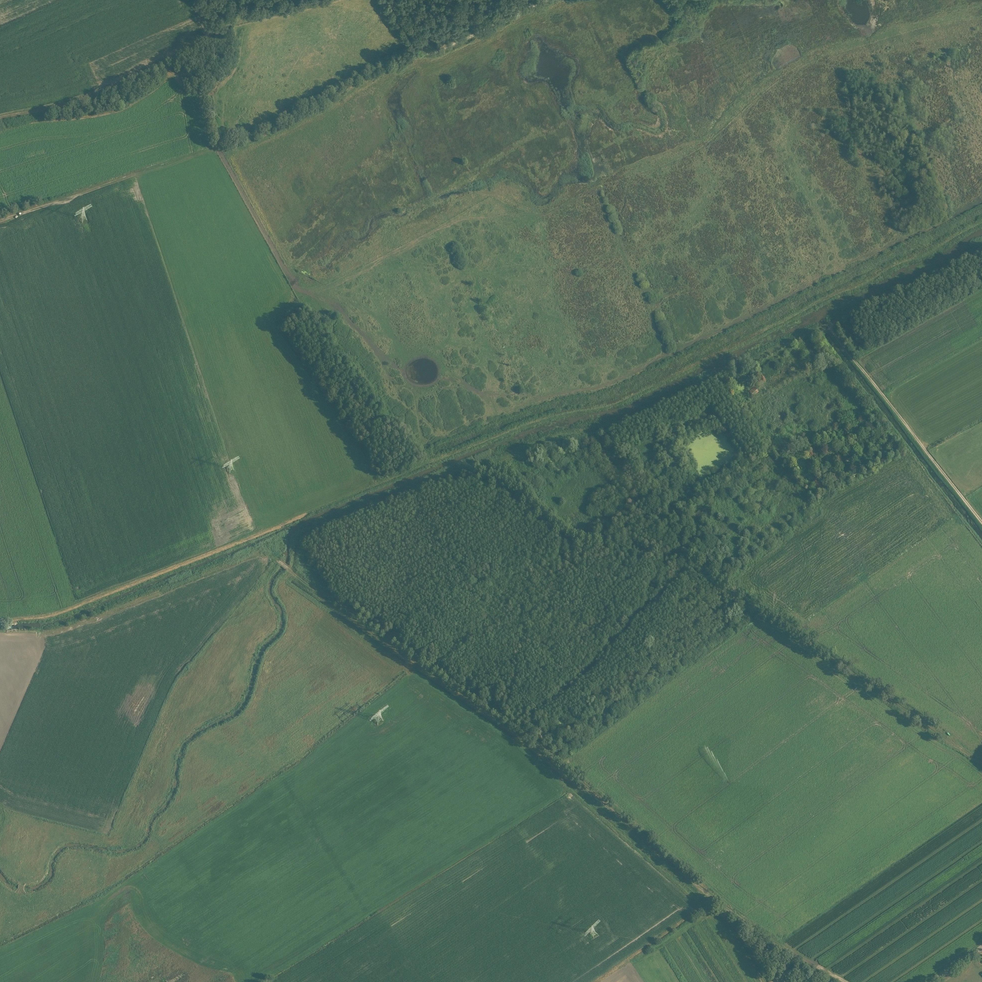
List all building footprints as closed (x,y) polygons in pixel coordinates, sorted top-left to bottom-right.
[(868,464),(873,461),(869,453),(864,456),(868,464)]
